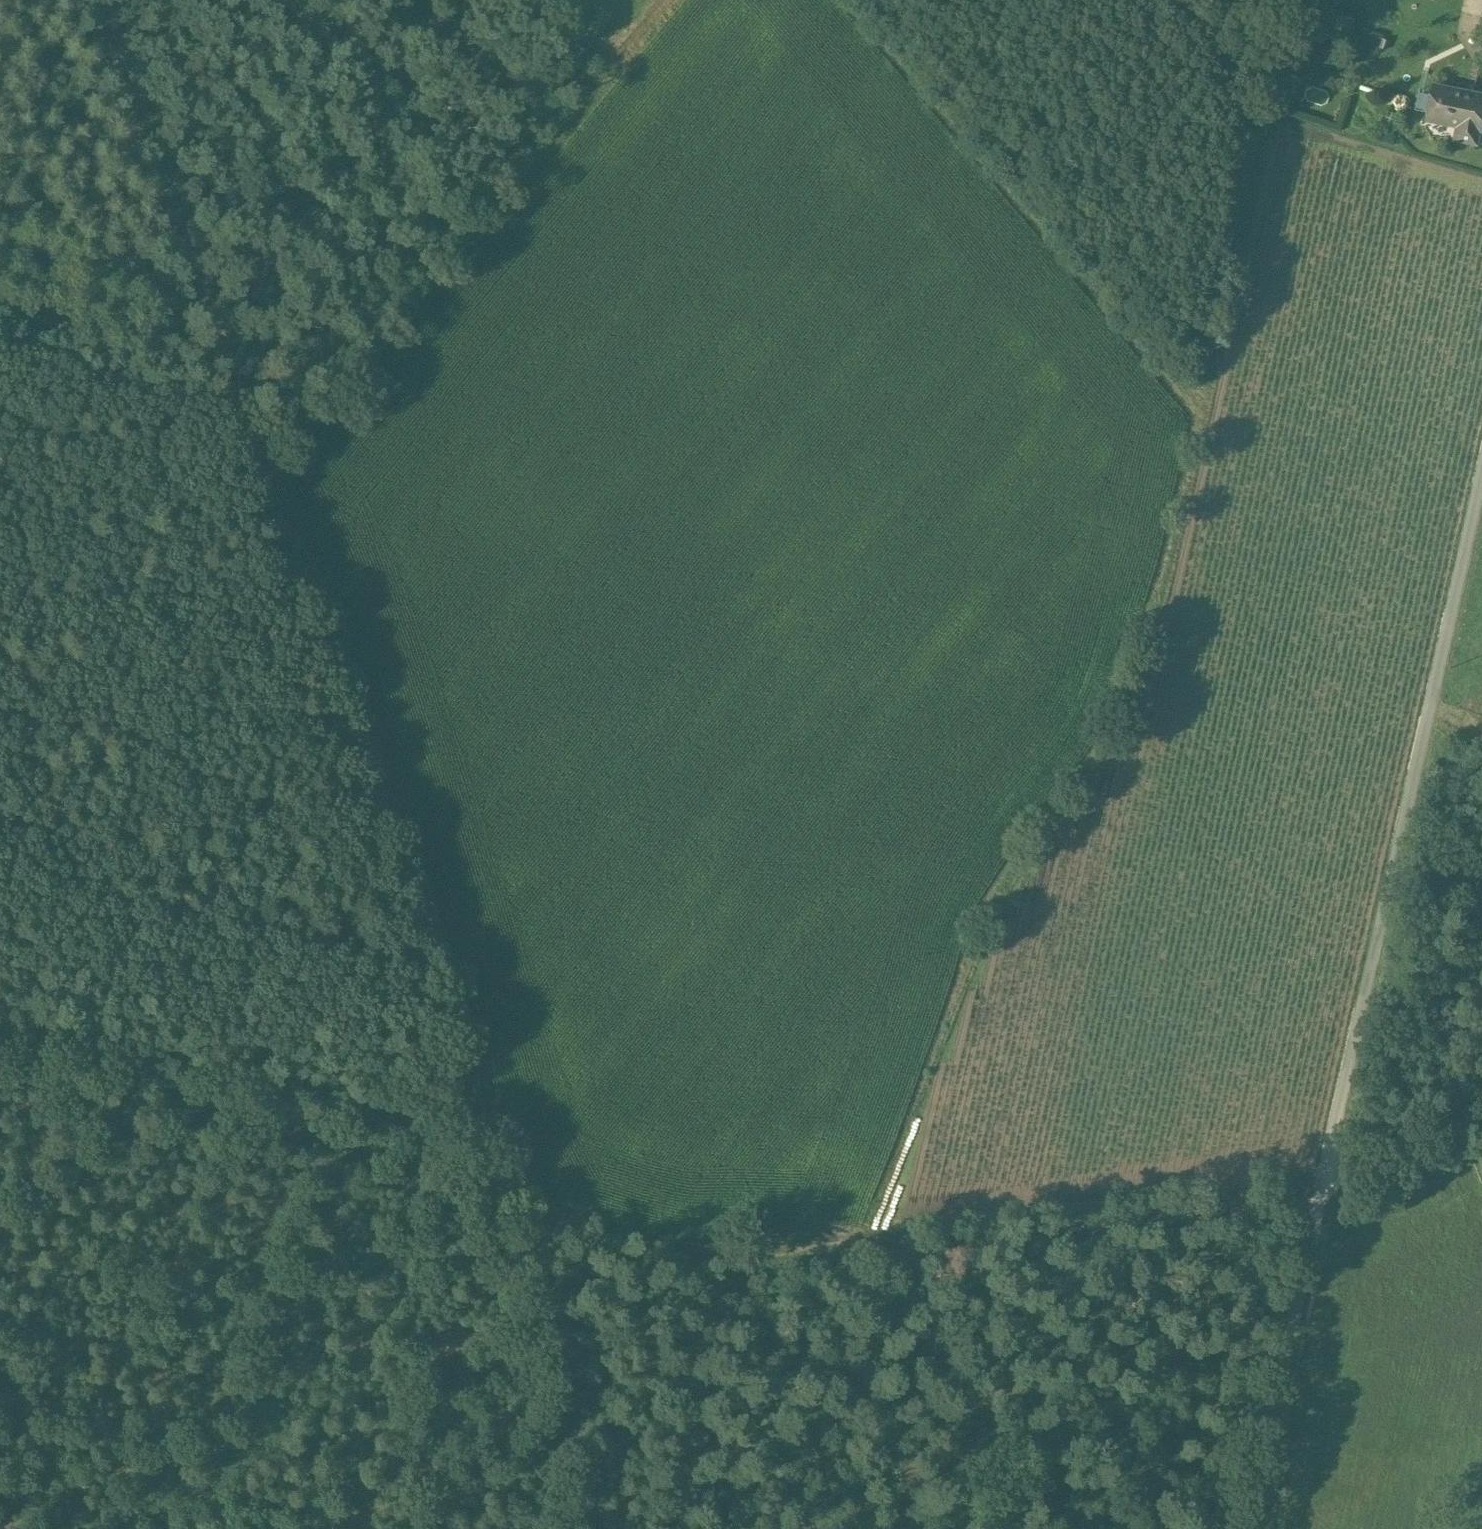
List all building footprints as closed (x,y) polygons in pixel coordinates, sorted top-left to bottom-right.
[(1435,86),(1428,120),(1458,126),(1455,141),(1478,146),(1481,131),(1481,96),(1435,86)]
